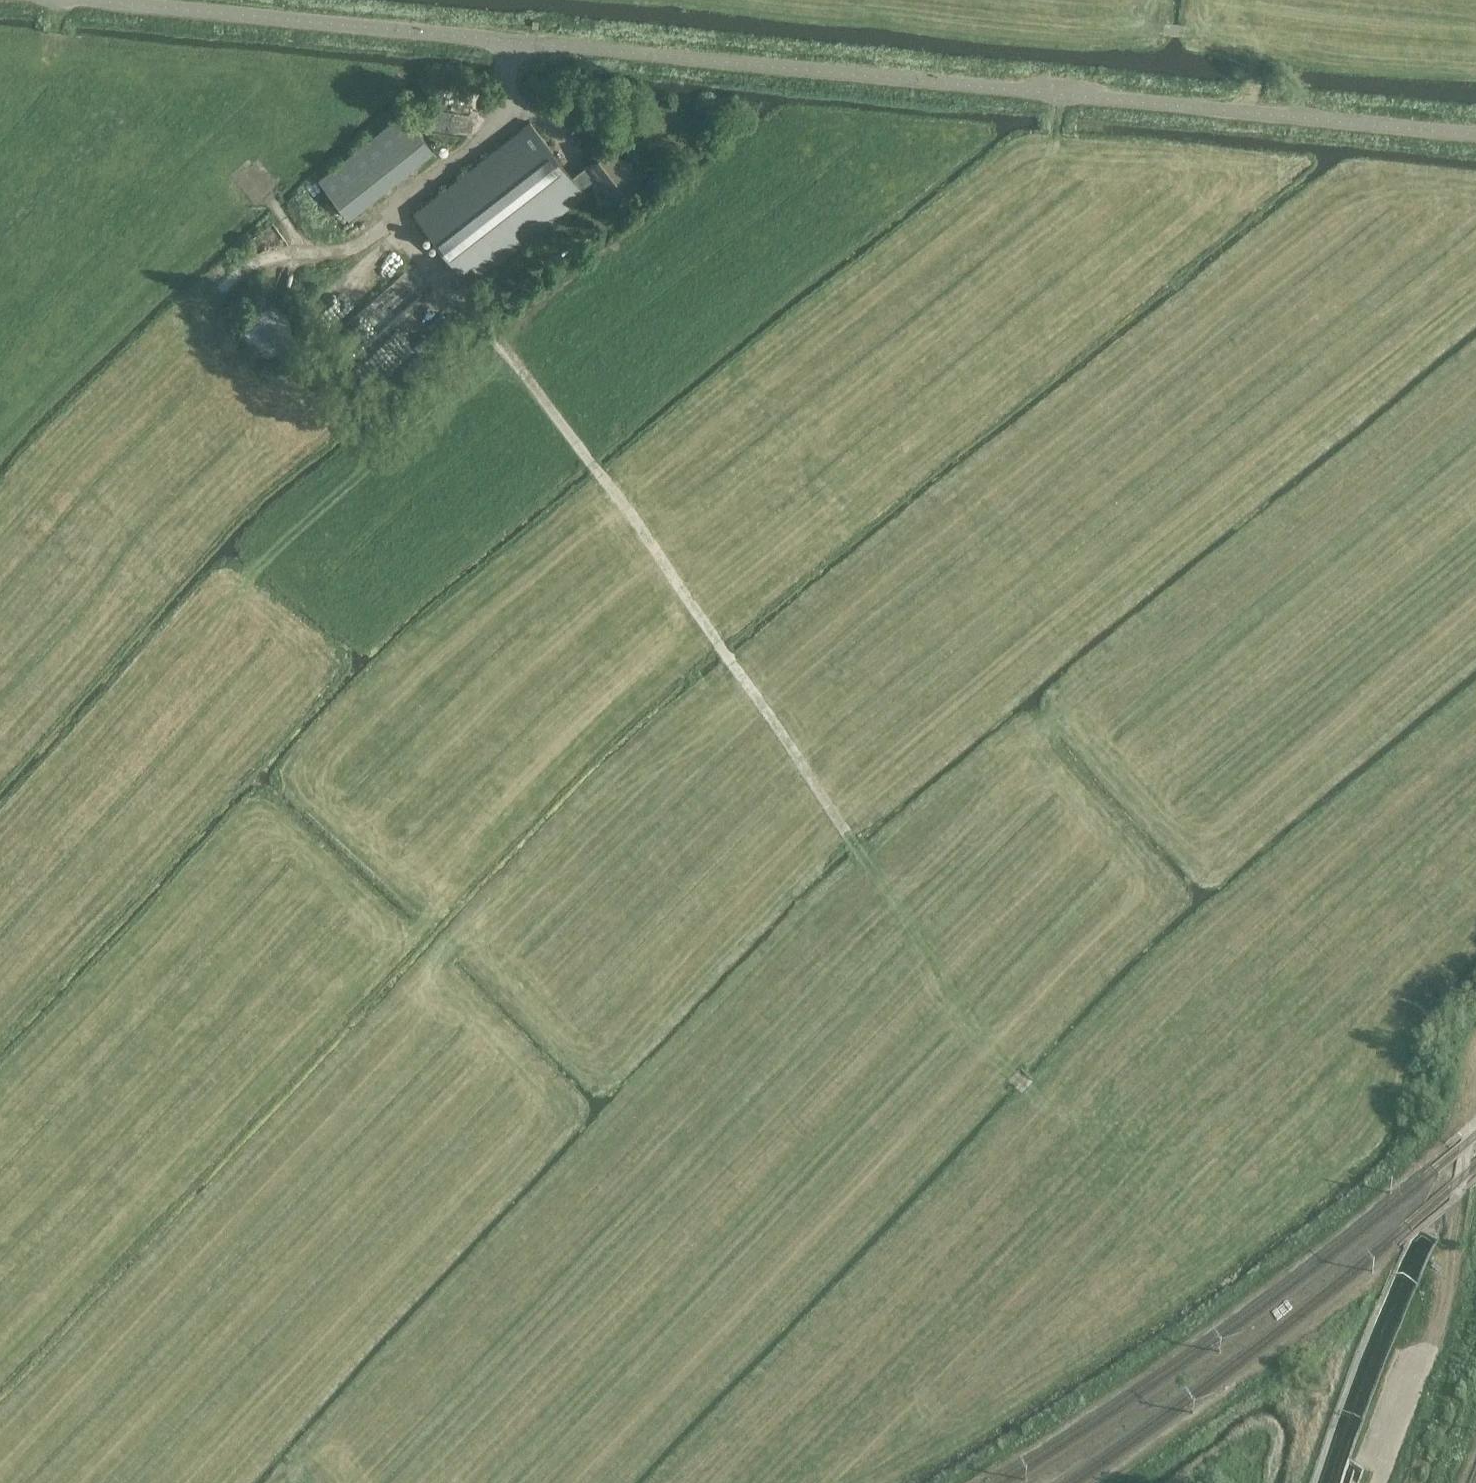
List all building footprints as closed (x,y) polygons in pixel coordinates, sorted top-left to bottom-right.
[(319,181),(348,217),(434,150),(402,114),(319,181)] [(640,182),(612,147),(587,167),(573,178),(531,123),(414,214),(469,285),(585,195),(580,189),(595,178),(614,202),(640,182)] [(293,336),(293,331),(293,325),(291,321),(289,316),(285,313),(281,310),(276,309),(271,308),(266,309),(261,311),(257,314),(254,317),(251,322),(250,327),(250,332),(251,337),(253,341),(256,345),(260,349),(265,351),(270,352),(275,352),(280,350),(284,348),(288,344),(291,340),(293,336)]
